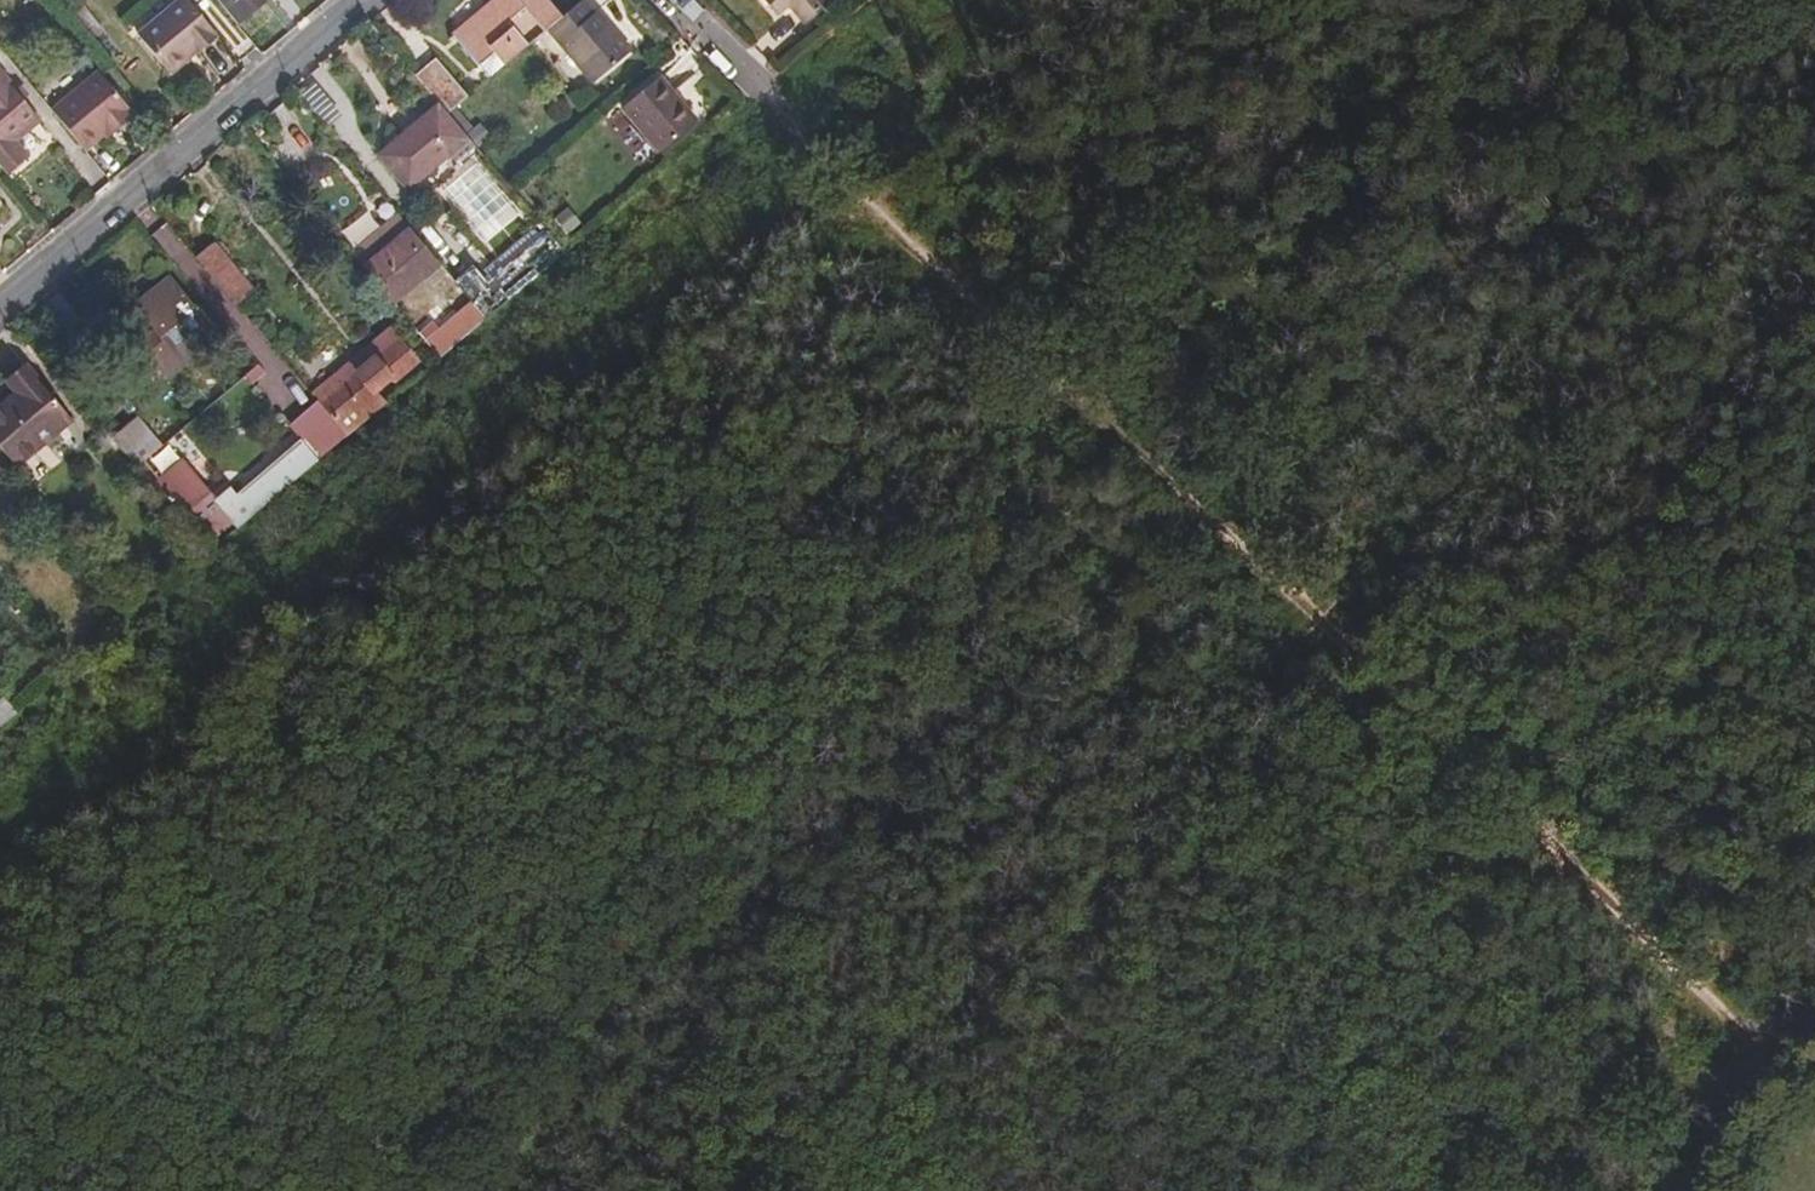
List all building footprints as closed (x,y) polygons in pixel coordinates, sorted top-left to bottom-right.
[(188,0),(178,0),(139,33),(170,71),(188,56),(187,52),(214,30),(188,0)] [(238,22),(265,0),(220,0),(238,22)] [(563,14),(550,0),(492,0),(490,2),(496,10),(459,43),(479,65),(496,52),(506,63),(546,29),(563,14)] [(581,0),(580,0),(563,14),(546,29),(592,81),(629,48),(596,9),(592,12),(581,0)] [(776,12),(788,2),(804,21),(826,3),(824,0),(766,0),(776,12)] [(496,10),(490,2),(452,34),(459,43),(496,10)] [(416,74),(439,103),(448,111),(467,96),(436,57),(416,74)] [(9,173),(21,165),(31,156),(17,138),(42,118),(0,68),(0,163),(9,173)] [(100,70),(54,108),(87,148),(109,131),(111,134),(135,112),(100,70)] [(656,76),(620,105),(658,149),(694,120),(656,76)] [(458,159),(475,145),(448,111),(439,103),(380,155),(409,189),(452,152),(458,159)] [(391,300),(440,261),(412,228),(403,234),(392,222),(353,253),(391,300)] [(487,317),(565,251),(551,235),(487,290),(476,277),(463,289),(472,302),(487,317)] [(215,241),(198,255),(239,304),(255,291),(215,241)] [(177,278),(143,305),(171,339),(155,353),(176,377),(225,337),(177,278)] [(438,358),(487,317),(472,302),(425,342),(438,358)] [(347,435),(384,404),(374,390),(414,356),(391,327),(310,392),(316,399),(291,420),(318,452),(344,431),(347,435)] [(7,380),(11,385),(30,369),(26,365),(7,380)] [(0,406),(0,446),(15,464),(71,420),(30,369),(11,385),(16,392),(0,406)] [(135,417),(111,437),(136,466),(160,447),(135,417)] [(234,521),(239,526),(318,460),(300,438),(234,493),(224,481),(211,492),(183,458),(157,480),(208,542),(234,521)]
